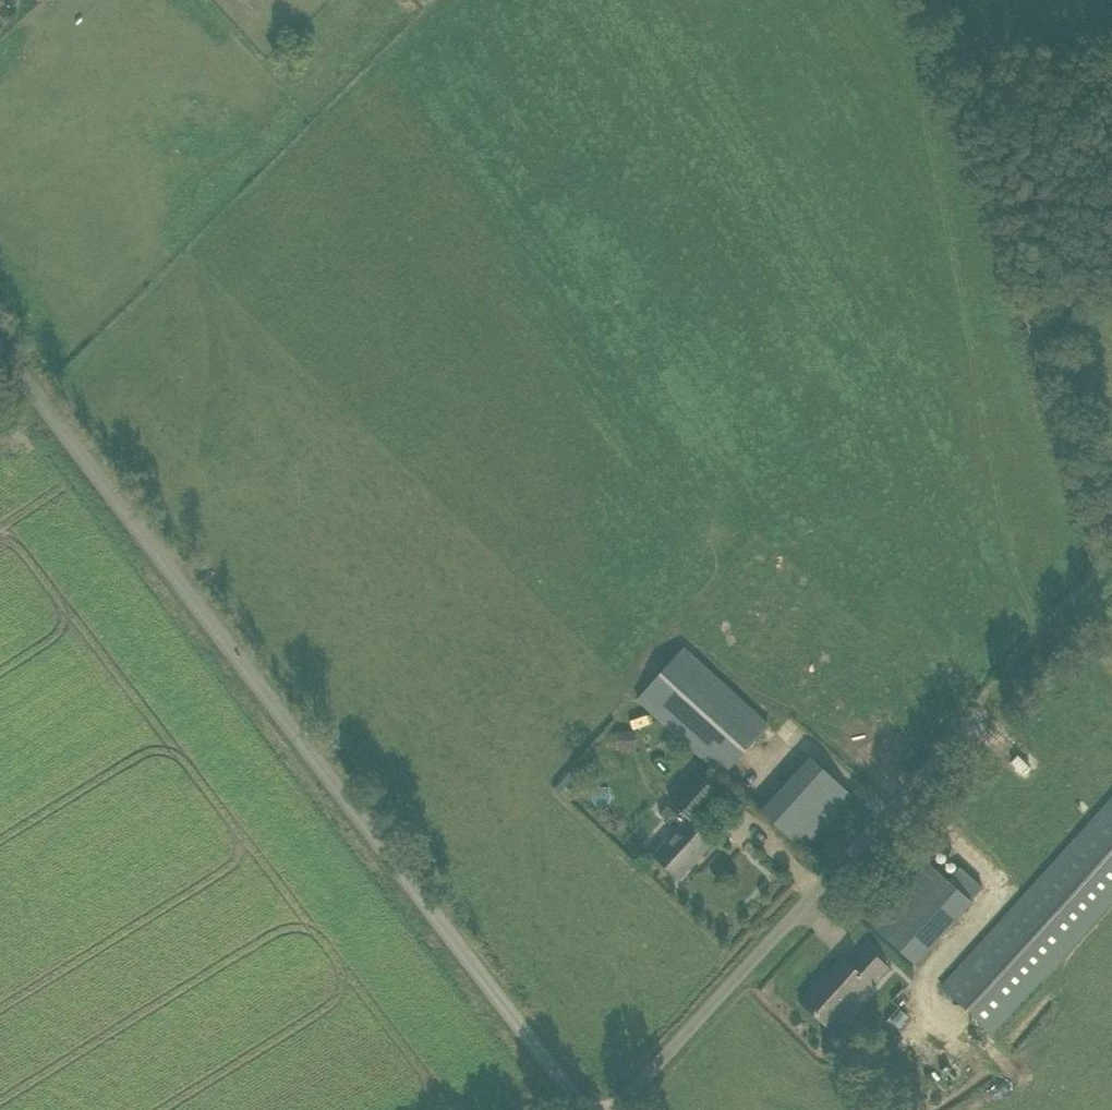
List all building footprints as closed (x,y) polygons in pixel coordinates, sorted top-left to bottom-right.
[(724,775),(769,726),(684,650),(640,699),(724,775)] [(809,759),(761,811),(803,850),(851,797),(809,759)] [(659,814),(677,830),(654,856),(678,878),(709,844),(685,821),(687,819),(693,824),(720,795),(697,773),(670,802),(681,812),(678,815),(667,805),(659,814)] [(943,986),(994,1032),(1111,901),(1111,798),(943,986)] [(960,870),(949,883),(969,902),(981,888),(960,870)] [(872,985),(888,968),(866,948),(850,966),(841,958),(801,1003),(837,1036),(849,1022),(840,1012),(868,981),(872,985)]
